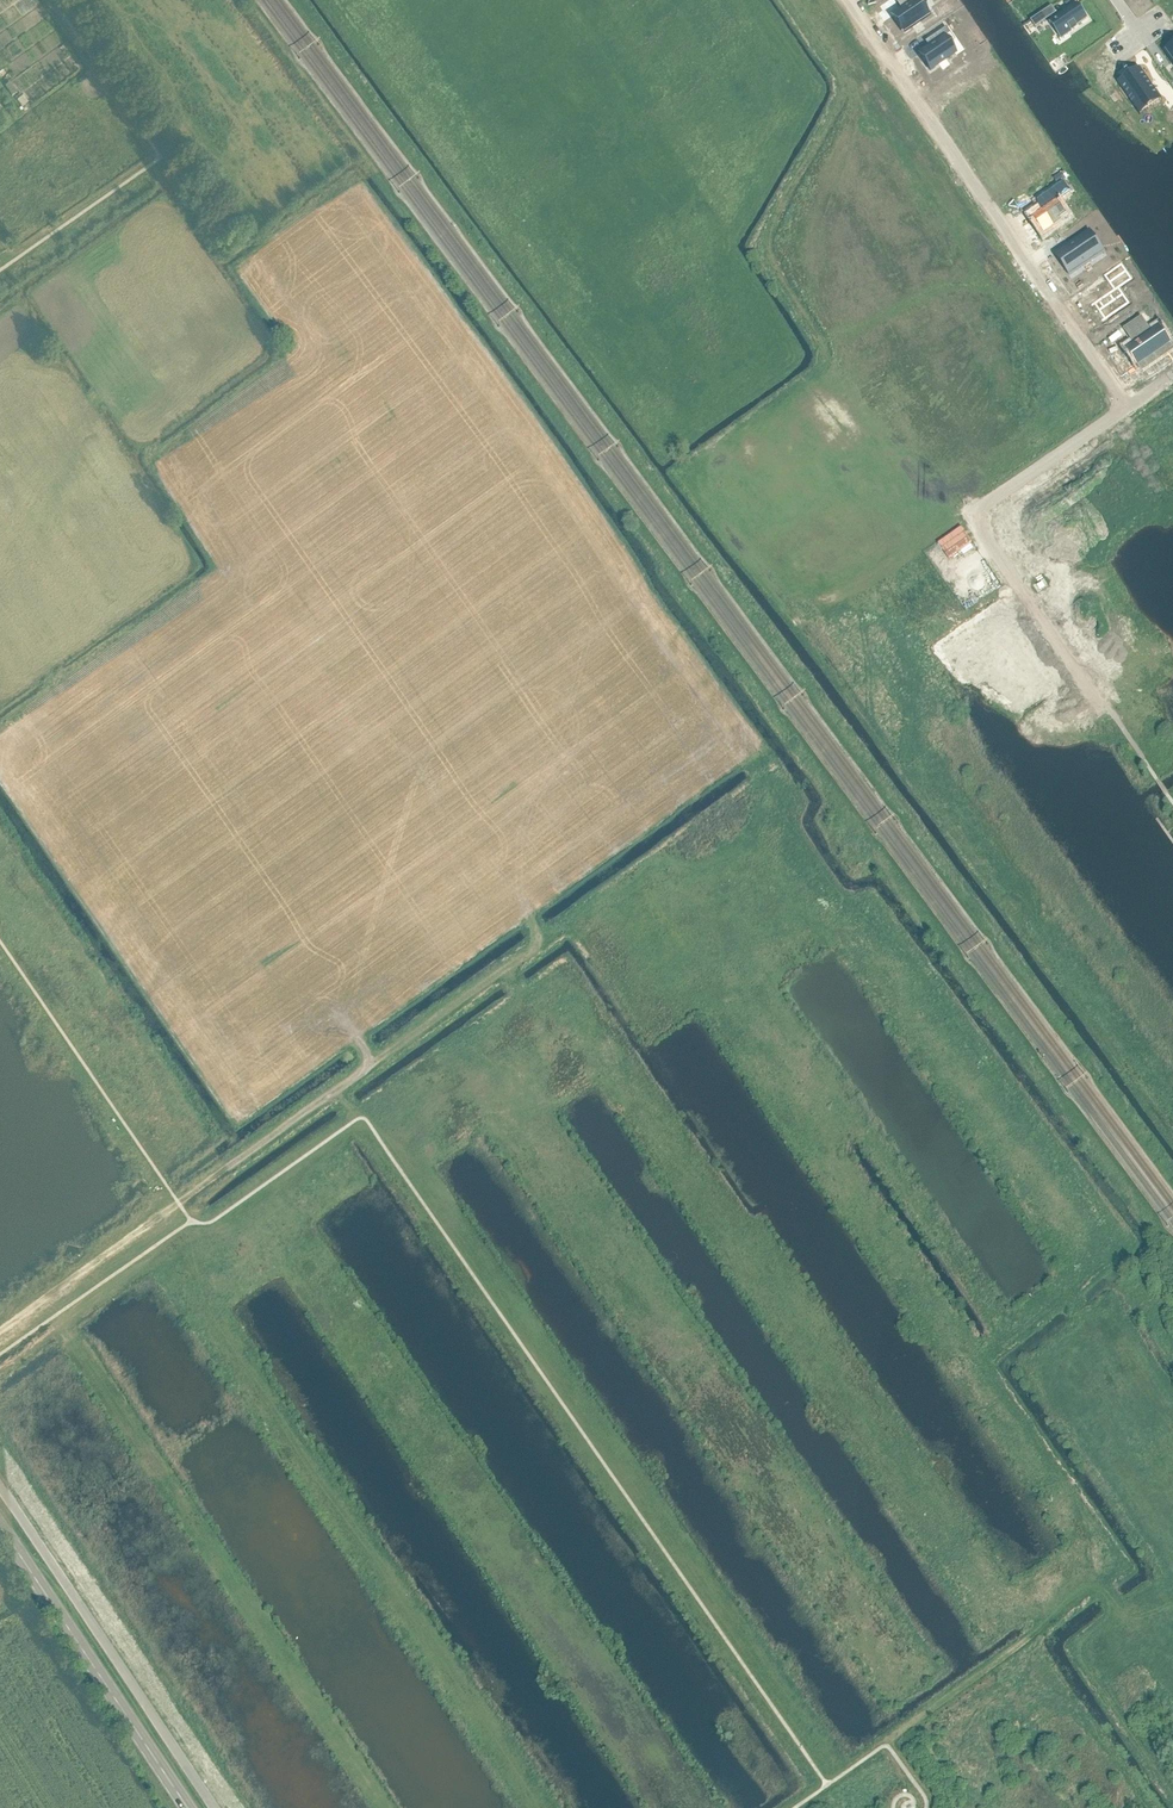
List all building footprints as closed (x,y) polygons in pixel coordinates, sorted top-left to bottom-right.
[(895,2),(896,3),(897,2),(902,9),(894,15),(905,32),(928,16),(917,1),(918,0),(899,0),(895,2)] [(1077,4),(1052,22),(1059,33),(1064,30),(1066,34),(1069,32),(1087,19),(1077,4)] [(1041,15),(1031,22),(1035,28),(1045,22),(1041,15)] [(919,55),(930,70),(954,54),(940,32),(928,40),(932,46),(919,55)] [(1130,79),(1121,86),(1135,107),(1144,101),(1149,109),(1162,101),(1142,71),(1133,77),(1135,80),(1132,82),(1130,79)] [(15,75),(10,79),(20,92),(25,88),(15,75)] [(22,93),(26,100),(33,96),(29,89),(22,93)] [(1043,211),(1032,218),(1043,235),(1060,223),(1058,220),(1065,214),(1057,202),(1065,197),(1058,187),(1037,201),(1043,211)] [(1062,236),(1066,242),(1074,237),(1070,230),(1062,235),(1062,236)] [(1098,256),(1084,237),(1059,254),(1072,274),(1098,256)] [(1114,289),(1094,303),(1105,319),(1128,303),(1118,287),(1131,278),(1125,270),(1109,282),(1114,289)] [(1128,329),(1136,341),(1125,349),(1125,350),(1127,349),(1140,367),(1170,346),(1158,328),(1160,327),(1159,326),(1151,331),(1141,317),(1123,329),(1124,331),(1128,329)]
